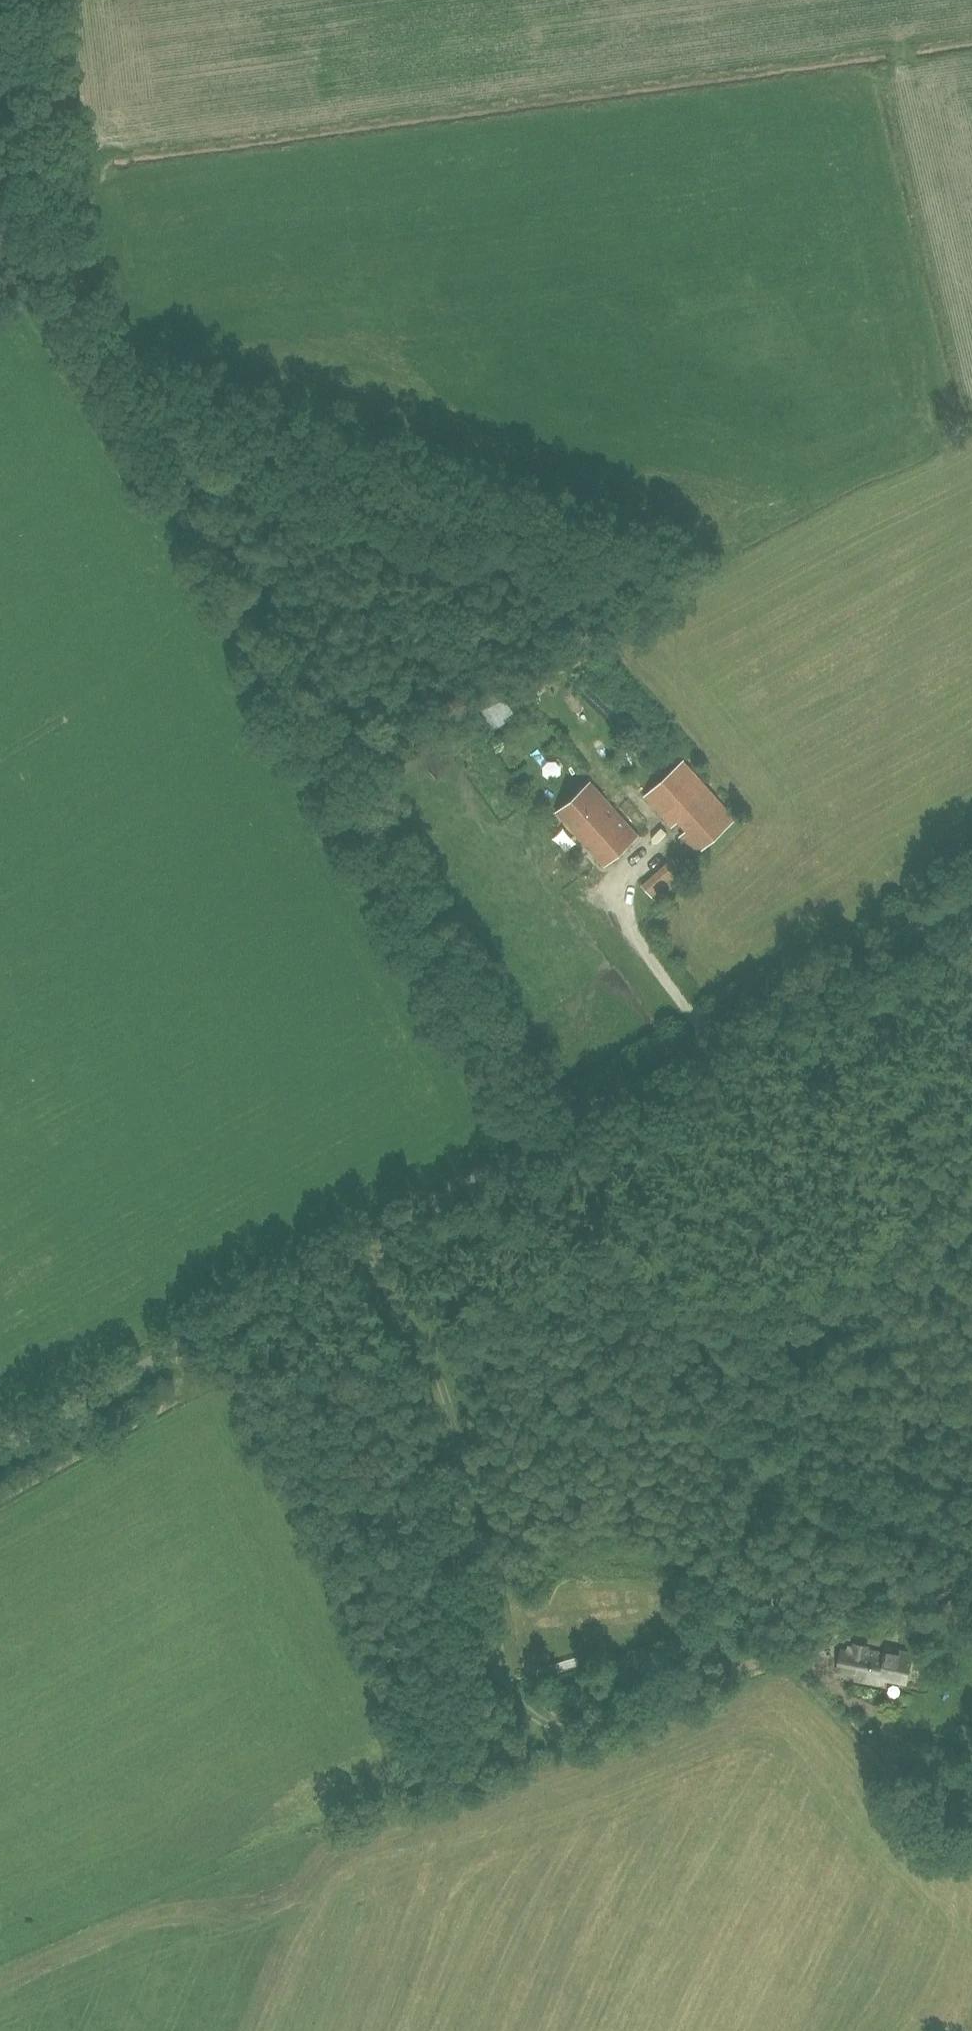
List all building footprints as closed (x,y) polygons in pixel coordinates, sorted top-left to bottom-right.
[(506,723),(504,719),(514,713),(506,699),(497,682),(474,694),(491,726),(492,729),(499,726),(499,727),(506,723)] [(696,852),(734,817),(684,761),(645,795),(673,827),(678,822),(687,829),(680,835),(696,852)] [(604,865),(638,835),(591,782),(557,812),(604,865)] [(684,886),(693,873),(679,864),(670,877),(684,886)] [(840,1670),(857,1674),(865,1675),(864,1680),(884,1684),(886,1674),(909,1679),(914,1656),(888,1651),(888,1656),(869,1652),(870,1647),(858,1645),(857,1650),(851,1648),(850,1653),(844,1652),(840,1670)]
